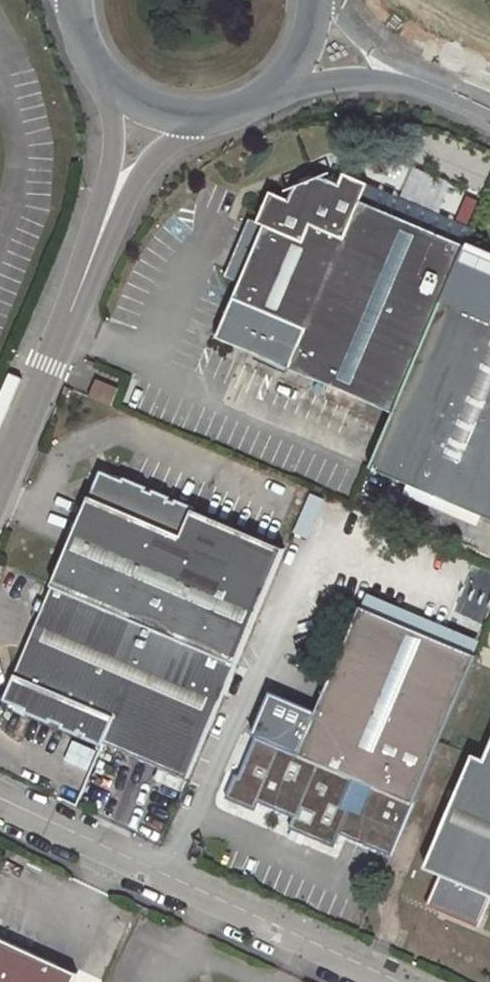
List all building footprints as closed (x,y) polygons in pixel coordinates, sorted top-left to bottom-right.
[(460,255),(464,245),(360,201),(367,183),(343,172),(338,184),(325,177),(316,182),(312,181),(309,180),(306,183),(303,186),(303,188),(290,194),(288,198),(269,191),(256,221),(264,225),(233,296),(305,327),(288,368),(394,412),(460,255)] [(460,255),(394,412),(370,469),(407,485),(402,496),(441,512),(445,502),(489,521),(489,268),(460,255)] [(92,390),(89,398),(110,407),(118,390),(96,381),(92,390)] [(236,663),(284,549),(112,476),(97,481),(53,585),(236,663)] [(186,779),(236,663),(53,585),(8,688),(15,705),(186,779)] [(390,856),(475,656),(361,608),(297,754),(256,736),(238,776),(235,775),(225,798),(255,811),(258,803),(294,817),(290,828),(292,829),(307,835),(334,847),(340,833),(390,856)] [(475,755),(489,762),(489,733),(485,731),(475,755)] [(475,755),(425,868),(441,875),(427,906),(479,928),(489,900),(489,762),(475,755)] [(307,835),(292,829),(288,839),(303,845),(307,835)] [(77,975),(0,938),(0,981),(74,981),(77,975)]
